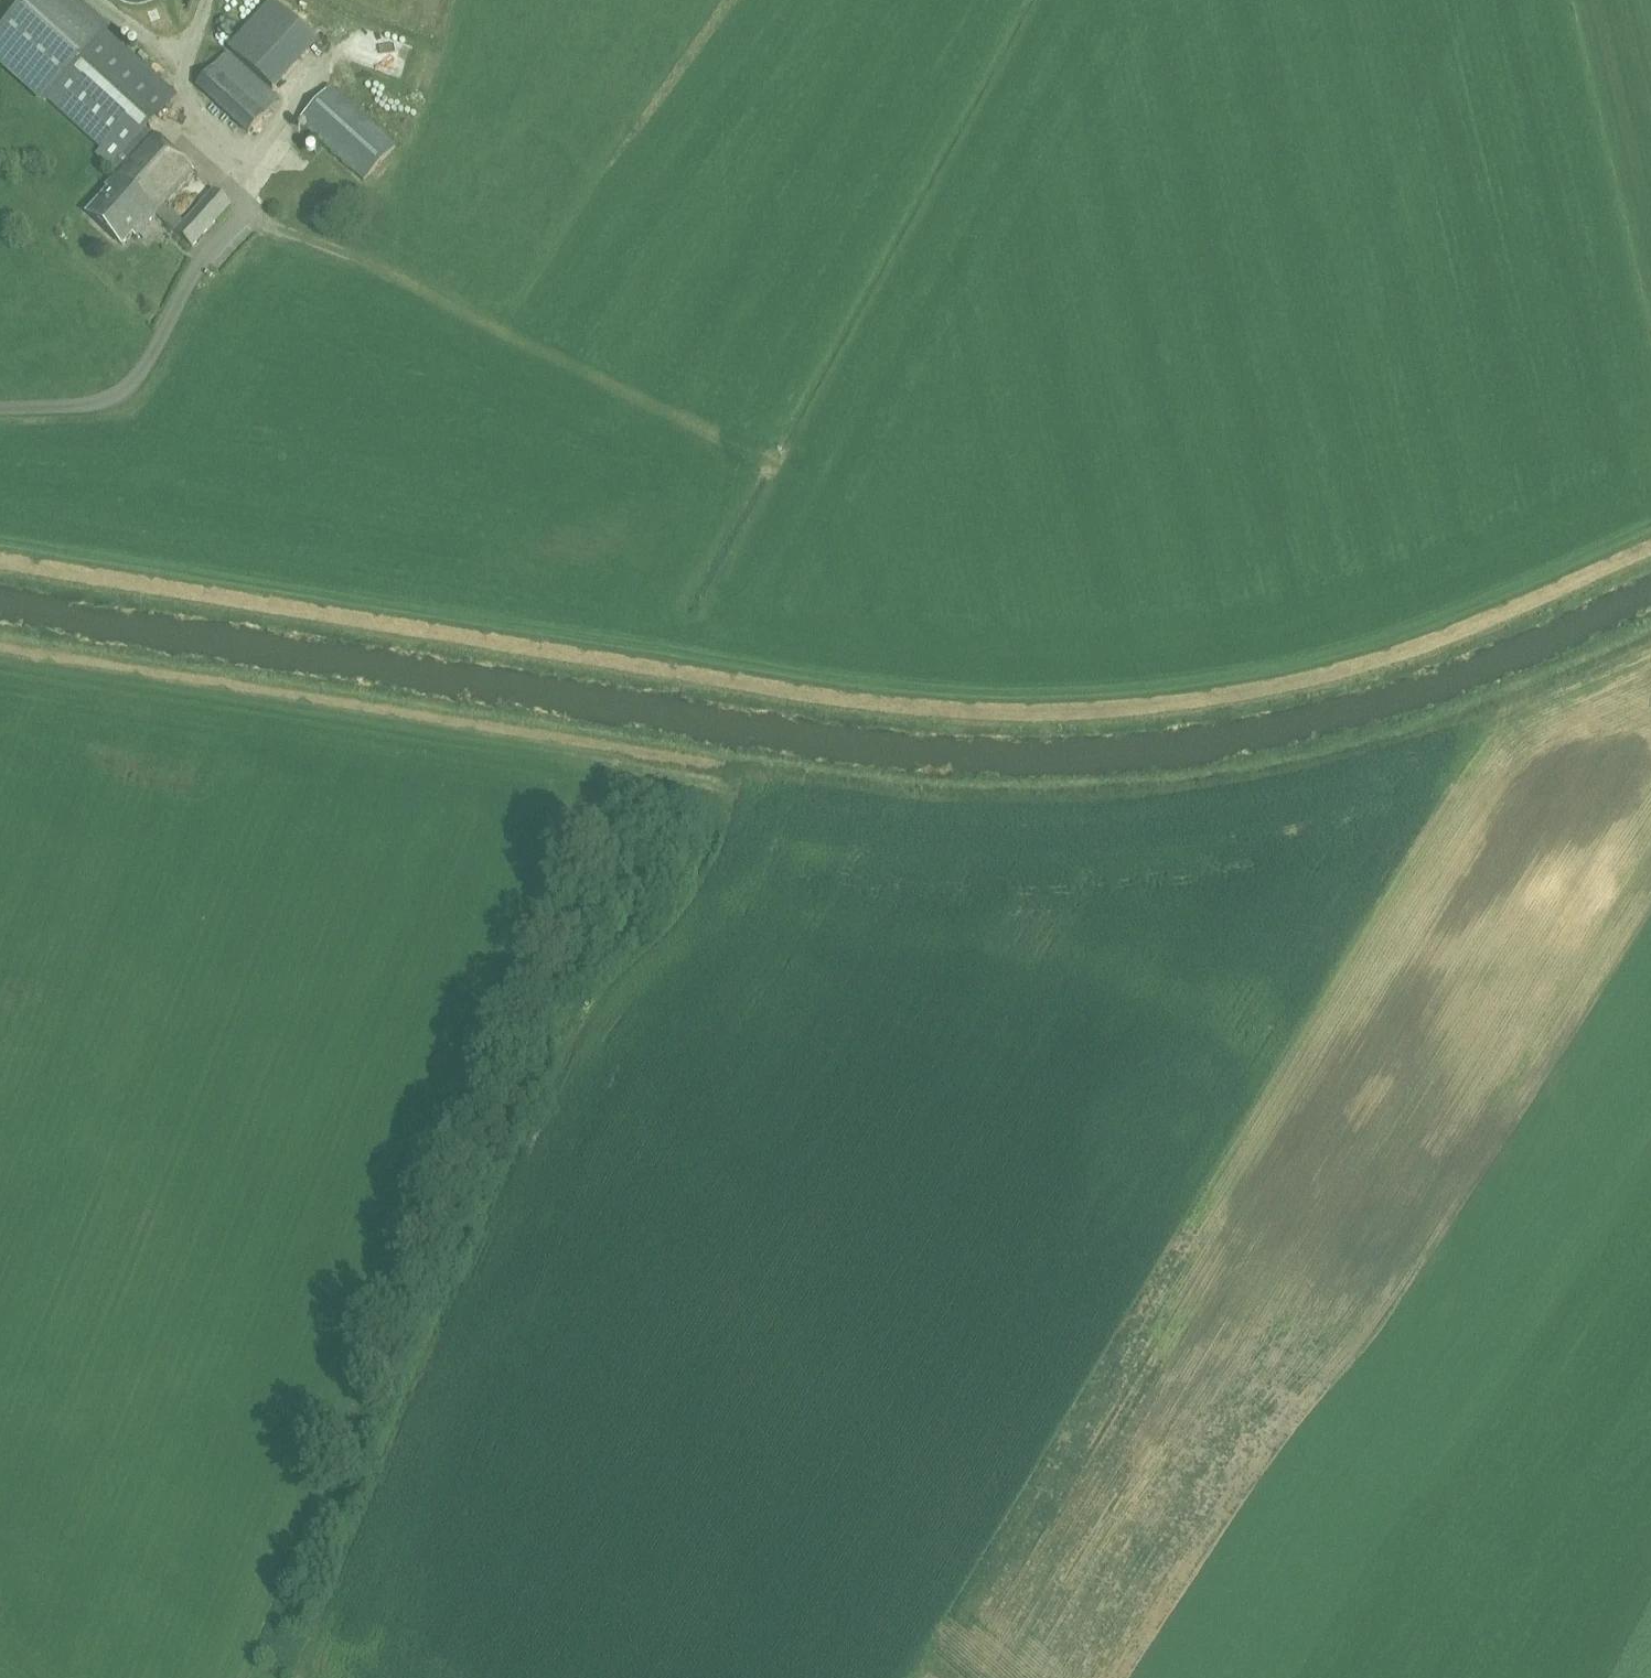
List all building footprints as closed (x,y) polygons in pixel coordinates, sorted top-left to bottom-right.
[(45,99),(105,31),(108,28),(77,0),(28,0),(0,32),(0,66),(41,103),(45,99)] [(274,91),(318,43),(272,0),(270,0),(226,48),(274,91)] [(155,215),(192,248),(230,205),(212,189),(183,221),(164,205),(193,173),(145,129),(176,94),(106,32),(45,99),(114,161),(108,168),(116,175),(106,186),(109,188),(86,214),(121,246),(132,234),(135,237),(155,215)] [(195,85),(247,133),(278,99),(226,51),(195,85)] [(296,122),(363,182),(395,146),(329,86),(296,122)]
